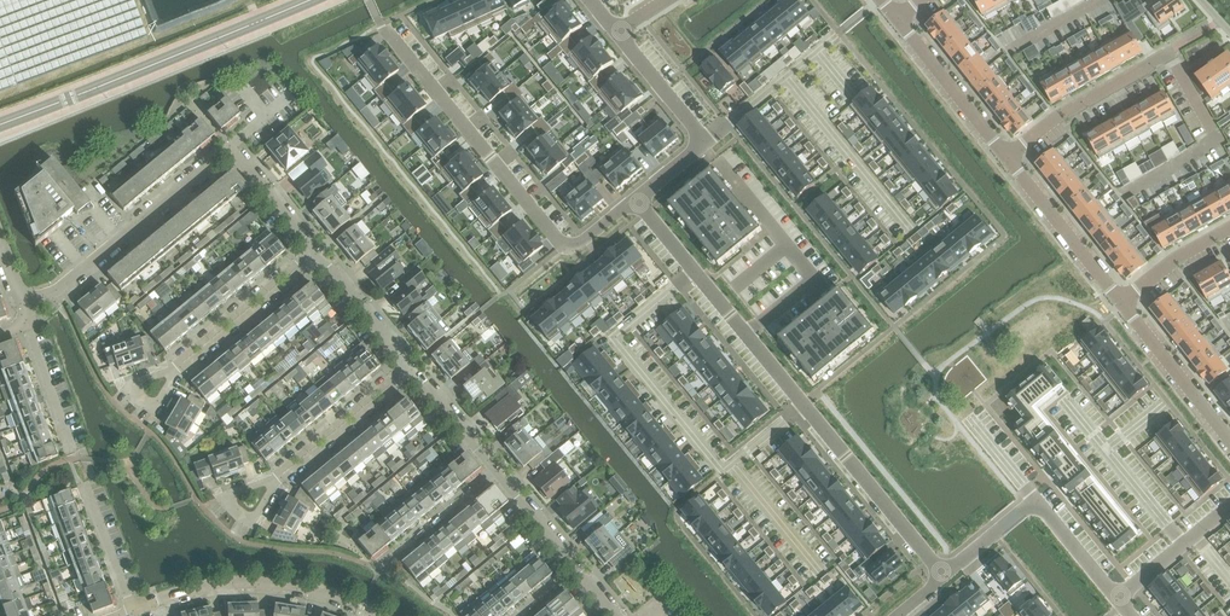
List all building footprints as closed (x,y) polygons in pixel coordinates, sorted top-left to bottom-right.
[(18,87),(148,37),(135,0),(0,0),(0,93),(18,87)] [(466,0),(453,6),(464,32),(478,26),(466,0)] [(466,0),(478,26),(493,19),(491,17),(483,0),(467,0),(466,0)] [(491,17),(505,10),(501,0),(483,0),(491,17)] [(512,8),(528,1),(527,0),(509,0),(512,8)] [(780,4),(798,26),(810,16),(797,0),(785,0),(780,4)] [(984,18),(997,11),(997,10),(992,0),(974,0),(984,18)] [(997,10),(997,11),(997,12),(1011,4),(1009,1),(1009,0),(992,0),(997,10)] [(1143,5),(1148,13),(1147,14),(1156,28),(1158,27),(1160,31),(1170,24),(1167,20),(1183,9),(1181,6),(1182,5),(1179,0),(1151,0),(1143,5)] [(541,12),(535,17),(549,34),(573,15),(576,13),(566,1),(551,14),(546,8),(541,12)] [(542,2),(536,7),(541,12),(546,8),(546,7),(542,2)] [(781,6),(770,15),(787,35),(798,26),(780,4),(781,6)] [(439,12),(439,13),(448,33),(450,39),(464,32),(453,6),(439,12)] [(438,10),(423,16),(434,40),(448,33),(439,13),(439,12),(438,10)] [(946,11),(926,27),(930,32),(929,33),(935,40),(936,39),(936,38),(956,22),(946,11)] [(573,15),(549,34),(563,52),(575,43),(574,41),(570,37),(583,27),(573,15)] [(770,15),(758,25),(775,45),(787,35),(770,15)] [(971,19),(976,25),(979,22),(975,16),(971,19)] [(956,22),(936,38),(936,39),(944,49),(944,50),(962,35),(962,36),(965,34),(956,22)] [(976,25),(980,30),(984,27),(979,22),(976,25)] [(515,24),(510,28),(514,34),(520,29),(515,24)] [(758,25),(746,35),(764,57),(765,57),(763,55),(775,45),(758,25)] [(1137,28),(1130,32),(1137,44),(1145,39),(1137,28)] [(1117,38),(1116,39),(1129,61),(1142,54),(1137,44),(1130,32),(1130,31),(1117,38)] [(733,42),(753,67),(764,57),(746,35),(735,44),(733,42)] [(962,35),(944,50),(945,50),(953,60),(971,46),(962,36),(962,35)] [(813,36),(809,39),(814,45),(817,42),(813,36)] [(493,37),(490,40),(494,45),(498,42),(493,37)] [(575,43),(563,52),(568,58),(569,57),(580,69),(603,50),(604,50),(605,49),(597,40),(596,41),(593,37),(579,48),(575,43)] [(1116,37),(1102,45),(1103,46),(1104,46),(1117,69),(1116,68),(1129,61),(1116,39),(1117,38),(1116,37)] [(988,41),(993,46),(997,43),(992,38),(988,41)] [(809,39),(805,42),(810,48),(814,45),(809,39)] [(490,40),(486,43),(491,48),(494,45),(490,40)] [(733,42),(721,53),(739,75),(750,65),(752,67),(753,67),(733,42)] [(997,52),(1001,49),(997,43),(993,46),(997,52)] [(359,51),(348,60),(353,66),(356,64),(366,75),(366,76),(388,58),(388,59),(389,58),(381,48),(380,49),(377,46),(364,57),(359,51)] [(971,46),(953,60),(961,71),(961,72),(979,57),(971,46)] [(1103,46),(1091,53),(1104,75),(1116,68),(1117,69),(1104,46),(1103,46)] [(603,50),(580,69),(590,82),(589,83),(594,89),(605,80),(600,74),(614,63),(604,50),(603,50)] [(1091,53),(1078,60),(1079,63),(1080,63),(1091,83),(1091,82),(1104,75),(1091,53)] [(483,69),(468,81),(478,93),(480,92),(480,91),(499,75),(490,64),(495,61),(489,54),(478,64),(483,69)] [(1212,100),(1229,88),(1229,57),(1228,54),(1196,77),(1210,96),(1212,100)] [(470,55),(467,58),(471,64),(475,61),(470,55)] [(789,56),(785,59),(790,64),(794,61),(789,56)] [(979,57),(961,72),(962,71),(970,82),(988,68),(979,57)] [(366,75),(364,77),(374,90),(373,91),(378,97),(389,88),(385,82),(398,71),(388,59),(388,58),(366,76),(366,75)] [(467,58),(463,61),(468,67),(471,64),(467,58)] [(705,67),(703,69),(709,77),(708,77),(714,85),(715,84),(723,94),(737,83),(716,58),(714,59),(713,58),(703,65),(705,67)] [(785,59),(782,62),(786,67),(790,64),(785,59)] [(1005,62),(1010,68),(1014,65),(1009,59),(1005,62)] [(1068,69),(1067,70),(1078,89),(1091,83),(1080,63),(1079,63),(1068,69)] [(1010,68),(1014,74),(1018,71),(1014,65),(1010,68)] [(1054,74),(1053,74),(1066,97),(1066,96),(1078,89),(1067,70),(1068,69),(1066,67),(1054,74)] [(988,68),(970,82),(978,92),(978,93),(996,78),(988,68)] [(499,75),(480,91),(480,92),(489,103),(502,93),(506,98),(518,89),(513,83),(510,85),(501,73),(499,75)] [(1053,73),(1039,81),(1053,104),(1065,97),(1066,97),(1053,74),(1054,74),(1053,73)] [(605,80),(594,89),(608,106),(632,87),(631,86),(622,75),(610,85),(605,80)] [(765,75),(762,78),(766,84),(770,81),(765,75)] [(996,78),(978,93),(979,93),(987,104),(1005,89),(1005,90),(1008,88),(998,76),(996,78)] [(762,78),(758,81),(763,86),(766,84),(762,78)] [(1022,84),(1027,90),(1031,87),(1026,81),(1022,84)] [(745,82),(740,87),(749,98),(754,93),(745,82)] [(389,88),(378,97),(392,114),(416,95),(406,83),(394,94),(389,88)] [(632,87),(608,106),(622,123),(633,114),(629,109),(643,97),(634,84),(631,86),(632,87)] [(1027,90),(1031,95),(1035,92),(1031,87),(1027,90)] [(360,112),(366,107),(351,89),(345,94),(360,112)] [(511,104),(499,114),(508,125),(508,126),(530,108),(520,97),(523,95),(518,89),(506,98),(511,104)] [(871,89),(850,106),(859,116),(881,98),(881,97),(879,98),(871,89)] [(1005,89),(987,104),(996,114),(995,115),(1014,100),(1005,90),(1005,89)] [(205,93),(199,98),(203,102),(209,97),(205,93)] [(1163,93),(1150,100),(1162,122),(1163,123),(1176,116),(1163,93)] [(416,95),(392,114),(407,132),(418,123),(413,117),(426,107),(416,95)] [(1210,96),(1205,100),(1208,104),(1213,101),(1212,100),(1210,96)] [(221,131),(240,115),(226,98),(207,114),(221,131)] [(881,98),(859,116),(866,126),(889,108),(881,98)] [(1022,111),(1014,100),(995,115),(996,115),(1004,125),(1022,111)] [(1150,100),(1137,107),(1150,129),(1162,122),(1150,100)] [(778,103),(772,107),(775,111),(781,106),(778,103)] [(1040,106),(1045,112),(1049,109),(1044,103),(1040,106)] [(781,106),(775,111),(778,115),(783,110),(781,106)] [(366,107),(360,112),(364,117),(370,112),(366,107)] [(642,107),(637,112),(641,118),(647,113),(642,107)] [(1137,107),(1125,114),(1138,138),(1151,131),(1150,129),(1137,107)] [(508,125),(505,127),(515,139),(530,127),(535,133),(546,124),(541,118),(539,120),(530,108),(508,126),(508,125)] [(889,108),(866,126),(874,135),(895,118),(888,109),(889,108)] [(186,109),(180,114),(183,118),(189,113),(186,109)] [(1004,125),(1003,126),(1008,133),(1010,132),(1014,137),(1034,121),(1024,109),(1022,111),(1004,125)] [(757,112),(739,126),(746,135),(766,118),(763,120),(757,112)] [(1125,114),(1112,121),(1125,145),(1138,138),(1125,114)] [(418,123),(407,132),(412,138),(416,134),(425,145),(444,130),(444,129),(435,118),(422,128),(418,123)] [(766,118),(746,135),(752,142),(772,126),(766,118)] [(790,118),(785,123),(788,127),(793,122),(790,118)] [(895,118),(874,135),(882,145),(903,127),(895,118)] [(123,211),(214,137),(200,120),(110,194),(123,211)] [(663,120),(651,130),(667,149),(679,140),(663,120)] [(1226,124),(1223,120),(1217,124),(1220,128),(1226,124)] [(1112,121),(1099,128),(1113,152),(1125,145),(1112,121)] [(171,122),(165,127),(168,131),(174,126),(171,122)] [(624,122),(618,127),(623,132),(629,128),(624,122)] [(793,122),(788,127),(791,130),(796,126),(793,122)] [(843,123),(837,128),(840,131),(846,126),(843,123)] [(540,139),(526,150),(536,162),(536,163),(560,143),(550,131),(551,130),(546,124),(535,133),(540,139)] [(772,126),(752,142),(759,150),(777,136),(779,134),(772,126)] [(846,126),(840,131),(843,135),(849,130),(846,126)] [(425,145),(423,147),(432,159),(430,161),(435,167),(446,158),(442,152),(456,140),(446,127),(444,129),(444,130),(425,145)] [(618,127),(613,131),(617,137),(623,132),(618,127)] [(903,127),(882,145),(884,143),(891,152),(889,154),(890,154),(912,136),(911,137),(903,127)] [(288,128),(266,147),(286,171),(308,153),(288,128)] [(1099,128),(1086,136),(1100,159),(1113,152),(1099,128)] [(651,130),(639,139),(655,159),(667,149),(651,130)] [(800,130),(794,134),(797,138),(803,134),(800,130)] [(155,135),(153,136),(157,140),(158,139),(162,136),(159,132),(155,135)] [(1190,134),(1183,138),(1188,147),(1195,143),(1190,134)] [(153,136),(147,141),(150,145),(154,142),(155,142),(157,140),(153,136)] [(777,136),(759,150),(765,158),(783,144),(777,136)] [(912,136),(890,154),(898,164),(920,146),(912,136)] [(575,152),(572,155),(576,161),(580,158),(586,153),(599,142),(594,137),(591,139),(589,137),(573,150),(575,152)] [(1067,140),(1072,146),(1076,143),(1071,137),(1067,140)] [(154,142),(150,145),(154,150),(159,146),(155,142),(154,142)] [(810,142),(804,147),(807,150),(813,146),(810,142)] [(859,142),(853,147),(856,150),(862,145),(859,142)] [(536,162),(535,163),(543,173),(544,172),(547,175),(560,164),(565,170),(576,161),(572,155),(571,155),(570,156),(560,143),(536,163),(536,162)] [(783,144),(765,158),(772,166),(789,151),(783,144)] [(862,145),(856,150),(859,154),(865,149),(862,145)] [(813,146),(807,150),(810,154),(816,149),(813,146)] [(920,146),(898,164),(905,173),(927,156),(919,147),(920,146)] [(1184,146),(1178,150),(1181,154),(1186,150),(1184,146)] [(137,150),(135,151),(138,155),(140,154),(144,151),(141,147),(137,150)] [(1177,148),(1165,155),(1168,161),(1180,154),(1177,148)] [(1056,149),(1036,165),(1045,176),(1065,161),(1056,149)] [(614,160),(630,180),(630,179),(643,169),(627,150),(614,160)] [(135,151),(129,156),(132,160),(133,160),(136,157),(138,156),(138,155),(135,151)] [(446,158),(435,167),(450,184),(454,181),(454,180),(473,165),(476,163),(466,151),(451,163),(446,158)] [(789,151),(772,166),(778,174),(796,159),(789,151)] [(586,153),(580,158),(585,164),(590,159),(586,153)] [(1083,153),(1080,156),(1084,162),(1088,159),(1083,153)] [(294,183),(307,199),(331,178),(324,170),(327,167),(316,154),(305,163),(310,170),(294,183)] [(611,155),(598,166),(617,190),(620,187),(621,188),(631,180),(630,179),(630,180),(614,160),(611,155)] [(1165,155),(1152,163),(1155,169),(1168,161),(1165,155)] [(133,160),(132,160),(136,165),(141,160),(138,156),(136,157),(133,160)] [(927,156),(905,173),(913,183),(934,166),(927,156)] [(576,161),(574,163),(579,168),(585,164),(580,158),(576,161)] [(823,158),(817,162),(820,166),(825,161),(823,158)] [(77,216),(90,205),(53,159),(39,170),(43,175),(40,177),(38,175),(14,195),(15,196),(34,245),(35,247),(62,225),(63,224),(61,222),(73,212),(77,216)] [(796,159),(778,174),(784,182),(802,167),(796,159)] [(1089,168),(1093,165),(1088,159),(1084,162),(1089,168)] [(1150,160),(1138,167),(1140,170),(1143,176),(1155,169),(1152,163),(1150,160)] [(123,161),(117,166),(120,170),(126,166),(123,161)] [(825,161),(820,166),(823,169),(828,165),(825,161)] [(874,161),(869,166),(872,169),(877,165),(874,161)] [(1065,161),(1045,176),(1053,187),(1073,171),(1065,161)] [(360,164),(352,170),(361,182),(369,175),(360,164)] [(473,165),(454,180),(454,181),(463,191),(458,195),(464,201),(475,192),(470,187),(482,177),(473,165)] [(877,165),(872,169),(874,173),(880,168),(877,165)] [(117,166),(111,171),(114,175),(120,170),(117,166)] [(934,166),(913,183),(916,181),(923,191),(943,174),(942,175),(934,166)] [(802,167),(784,182),(791,190),(809,175),(802,167)] [(121,291),(247,187),(234,170),(228,175),(107,275),(121,291)] [(712,170),(669,205),(719,266),(762,231),(712,170)] [(1140,170),(1127,177),(1128,179),(1130,183),(1143,176),(1140,170)] [(1073,171),(1053,187),(1061,197),(1081,181),(1073,171)] [(562,173),(556,177),(561,183),(567,178),(562,173)] [(943,174),(923,191),(930,200),(928,201),(929,202),(951,184),(943,174)] [(1096,177),(1100,183),(1104,179),(1100,174),(1096,177)] [(809,175),(791,190),(798,198),(816,183),(809,175)] [(105,176),(99,181),(102,185),(108,180),(105,176)] [(585,177),(573,186),(575,189),(575,188),(593,210),(604,200),(585,177)] [(1104,179),(1100,183),(1105,188),(1109,185),(1104,179)] [(890,180),(884,185),(887,188),(893,184),(890,180)] [(1081,181),(1061,197),(1069,207),(1089,192),(1081,181)] [(1215,190),(1228,214),(1229,214),(1228,213),(1229,212),(1229,188),(1227,183),(1215,190)] [(893,184),(887,188),(890,192),(896,187),(893,184)] [(951,184),(929,202),(937,212),(958,195),(950,185),(951,184)] [(312,213),(322,224),(341,209),(346,204),(337,192),(338,191),(334,185),(325,192),(312,203),(317,209),(312,213)] [(847,187),(841,192),(844,195),(850,191),(847,187)] [(475,192),(464,201),(478,219),(501,199),(492,188),(479,198),(475,192)] [(575,189),(563,198),(583,222),(595,212),(593,210),(575,188),(575,189)] [(380,189),(374,193),(378,197),(383,193),(380,189)] [(1215,190),(1202,197),(1215,220),(1227,213),(1228,214),(1215,190)] [(850,191),(844,195),(847,199),(853,194),(850,191)] [(1089,192),(1069,207),(1077,217),(1097,202),(1089,192)] [(372,202),(378,197),(374,193),(368,198),(372,202)] [(1116,194),(1112,197),(1117,203),(1120,200),(1116,194)] [(826,196),(808,211),(815,219),(835,203),(835,202),(833,204),(826,196)] [(1135,196),(1126,201),(1134,211),(1141,207),(1141,206),(1135,196)] [(1202,197),(1189,204),(1203,228),(1203,227),(1215,220),(1202,197)] [(388,198),(382,203),(386,208),(392,203),(388,198)] [(501,199),(478,219),(492,236),(503,227),(498,221),(511,211),(501,199)] [(906,199),(900,204),(903,207),(908,203),(906,199)] [(252,200),(246,204),(249,209),(255,204),(252,200)] [(1097,202),(1077,217),(1085,227),(1084,228),(1085,228),(1106,211),(1098,201),(1097,202)] [(382,203),(376,208),(380,212),(386,207),(382,203)] [(835,203),(815,219),(822,227),(843,210),(843,209),(842,210),(835,203)] [(860,203),(854,208),(857,211),(863,206),(860,203)] [(908,203),(903,207),(906,211),(911,206),(908,203)] [(953,204),(950,207),(954,212),(958,209),(953,204)] [(1124,204),(1120,207),(1125,213),(1128,210),(1124,204)] [(1189,204),(1176,211),(1190,234),(1202,227),(1203,228),(1189,204)] [(252,211),(255,215),(261,211),(258,206),(252,211)] [(863,206),(857,211),(860,215),(866,210),(863,206)] [(950,207),(946,210),(950,215),(954,212),(950,207)] [(350,220),(341,209),(322,224),(331,236),(350,220)] [(843,210),(822,227),(828,235),(849,218),(843,210)] [(1128,210),(1125,213),(1129,219),(1133,216),(1128,210)] [(1106,211),(1085,228),(1086,228),(1093,238),(1115,221),(1106,211)] [(1176,211),(1164,218),(1178,242),(1178,241),(1190,234),(1176,211)] [(237,212),(231,217),(234,221),(240,216),(237,212)] [(973,213),(962,222),(981,245),(981,244),(991,235),(973,213)] [(1161,213),(1144,223),(1150,232),(1153,230),(1164,249),(1177,242),(1178,242),(1164,218),(1161,213)] [(849,218),(828,235),(834,243),(852,228),(846,221),(850,218),(849,218)] [(921,218),(916,223),(919,227),(924,222),(921,218)] [(873,219),(867,223),(870,227),(875,222),(873,219)] [(932,221),(928,224),(933,230),(936,227),(932,221)] [(1115,221),(1093,238),(1101,248),(1123,231),(1115,221)] [(225,222),(219,227),(222,231),(224,229),(228,226),(225,222)] [(503,227),(492,236),(497,242),(503,238),(512,250),(513,250),(532,234),(521,222),(508,233),(503,227)] [(875,222),(870,227),(873,230),(878,226),(875,222)] [(962,222),(951,231),(970,254),(981,245),(962,222)] [(238,223),(233,227),(236,231),(236,232),(241,227),(238,223)] [(928,224),(924,227),(929,233),(933,230),(928,224)] [(1140,225),(1136,228),(1141,233),(1145,230),(1140,225)] [(336,241),(345,253),(364,237),(355,226),(336,241)] [(219,227),(213,232),(216,236),(222,231),(219,227)] [(233,227),(227,232),(230,236),(236,232),(236,231),(233,227)] [(852,228),(834,243),(841,251),(859,236),(852,228)] [(1145,230),(1141,233),(1145,239),(1149,236),(1145,230)] [(212,231),(206,236),(207,237),(210,241),(216,236),(213,232),(212,231)] [(268,231),(258,239),(261,243),(275,260),(285,252),(271,235),(268,231)] [(953,233),(942,241),(959,261),(969,253),(970,254),(951,231),(953,233)] [(1123,231),(1101,248),(1101,249),(1102,248),(1109,258),(1109,259),(1131,241),(1123,231)] [(512,250),(508,253),(518,266),(517,267),(522,273),(533,264),(529,258),(542,247),(540,244),(541,243),(533,233),(532,234),(513,250),(512,250)] [(885,234),(880,239),(883,242),(888,238),(885,234)] [(859,236),(841,251),(847,258),(868,241),(865,243),(859,236)] [(196,237),(191,241),(195,246),(200,242),(196,237)] [(202,240),(201,241),(204,246),(206,244),(210,241),(207,237),(206,237),(202,240)] [(221,237),(216,241),(219,245),(225,241),(221,237)] [(371,261),(378,256),(373,250),(374,249),(364,237),(345,253),(355,265),(360,261),(365,267),(371,261)] [(888,238),(883,242),(886,246),(891,242),(888,238)] [(251,249),(251,250),(266,268),(275,260),(261,243),(258,239),(249,246),(251,249)] [(910,239),(907,241),(911,247),(915,244),(910,239)] [(200,242),(195,246),(199,250),(204,246),(201,241),(200,242)] [(216,241),(210,246),(213,250),(219,245),(216,241)] [(617,249),(617,250),(631,267),(631,268),(634,272),(646,263),(642,258),(633,247),(628,241),(617,249)] [(868,241),(847,258),(854,266),(875,249),(868,241)] [(931,247),(930,248),(949,271),(948,270),(959,261),(942,241),(932,250),(931,247)] [(1131,241),(1109,259),(1110,258),(1117,268),(1118,268),(1139,252),(1131,241)] [(210,246),(205,250),(208,254),(213,250),(210,246)] [(1157,246),(1153,249),(1158,255),(1162,252),(1157,246)] [(378,256),(371,261),(377,268),(369,275),(382,290),(403,272),(395,263),(399,259),(390,247),(378,256)] [(427,247),(420,253),(426,259),(433,253),(427,247)] [(900,247),(896,250),(901,256),(904,253),(900,247)] [(617,248),(605,258),(606,259),(606,258),(621,276),(631,268),(631,267),(617,250),(617,249),(617,248)] [(930,248),(919,257),(938,280),(949,272),(949,271),(930,248)] [(875,249),(854,266),(860,274),(878,260),(872,252),(875,249)] [(251,250),(240,259),(254,277),(266,268),(251,250)] [(896,250),(893,253),(897,259),(901,256),(896,250)] [(185,255),(183,256),(187,260),(188,259),(192,256),(192,255),(189,251),(189,252),(185,255)] [(1117,268),(1116,269),(1122,276),(1123,275),(1127,280),(1148,263),(1139,252),(1118,268),(1117,268)] [(180,265),(187,260),(183,256),(177,261),(180,265)] [(919,257),(909,265),(910,268),(927,288),(937,279),(938,281),(938,280),(919,257)] [(606,259),(595,267),(614,289),(625,280),(621,276),(606,258),(606,259)] [(240,259),(229,268),(243,286),(254,277),(240,259)] [(192,261),(188,264),(191,268),(197,264),(193,260),(192,261)] [(1207,269),(1222,294),(1229,290),(1229,279),(1221,262),(1215,266),(1215,264),(1207,269)] [(188,264),(182,269),(185,273),(191,268),(188,264)] [(878,265),(875,268),(879,273),(883,271),(878,265)] [(910,268),(900,276),(917,297),(916,296),(927,288),(910,268),(909,265),(908,266),(910,268)] [(171,266),(165,271),(168,275),(175,270),(171,266)] [(585,275),(585,276),(601,296),(602,299),(614,289),(595,267),(585,275)] [(229,268),(217,278),(232,295),(243,286),(229,268)] [(401,280),(406,287),(390,300),(403,315),(421,300),(415,292),(415,288),(426,280),(416,268),(401,280)] [(875,268),(871,271),(876,276),(879,273),(875,268)] [(1200,274),(1195,277),(1209,303),(1223,295),(1222,294),(1207,269),(1200,273),(1200,274)] [(165,271),(159,275),(163,280),(168,275),(165,271)] [(871,273),(861,281),(868,291),(872,287),(868,282),(874,278),(871,273)] [(585,274),(573,284),(574,285),(590,305),(591,304),(601,296),(585,276),(585,275),(585,274)] [(900,276),(889,285),(906,306),(917,298),(917,297),(900,276)] [(171,278),(165,283),(169,287),(174,282),(171,278)] [(217,278),(206,287),(221,305),(232,295),(217,278)] [(153,281),(147,286),(150,290),(156,286),(153,281)] [(1186,282),(1182,285),(1186,291),(1190,288),(1186,282)] [(165,283),(158,288),(162,292),(169,287),(165,283)] [(101,284),(89,294),(105,313),(116,304),(115,302),(121,297),(111,284),(105,289),(101,284)] [(311,284),(301,292),(315,308),(319,313),(329,305),(311,284)] [(574,285),(563,293),(582,315),(593,306),(591,304),(590,305),(574,285)] [(889,285),(878,294),(894,314),(905,305),(906,307),(906,306),(889,285)] [(147,286),(141,290),(145,295),(150,290),(147,286)] [(652,286),(649,289),(653,294),(657,291),(652,286)] [(206,287),(195,296),(210,314),(221,305),(206,287)] [(840,289),(779,339),(814,382),(875,332),(840,289)] [(154,292),(149,296),(152,300),(152,301),(155,298),(157,300),(159,298),(154,292)] [(301,292),(292,299),(306,316),(307,317),(309,321),(319,313),(315,308),(301,292)] [(553,301),(553,302),(569,322),(571,324),(582,315),(563,293),(553,301)] [(95,321),(105,313),(89,294),(77,304),(81,309),(75,314),(82,321),(86,327),(92,322),(93,323),(95,321)] [(642,294),(638,297),(643,303),(646,300),(642,294)] [(1171,294),(1151,310),(1155,315),(1153,316),(1158,322),(1159,321),(1160,322),(1180,306),(1171,294)] [(135,296),(129,301),(131,304),(132,305),(138,300),(135,296)] [(149,296),(143,301),(146,305),(152,300),(149,296)] [(195,296),(184,305),(197,321),(199,323),(201,321),(210,314),(195,296)] [(638,297),(634,300),(639,306),(643,303),(638,297)] [(292,299),(281,309),(291,321),(295,327),(302,321),(307,317),(306,316),(292,299)] [(1198,299),(1195,302),(1199,307),(1203,304),(1198,299)] [(553,300),(541,310),(542,311),(558,331),(559,330),(569,322),(553,302),(553,301),(553,300)] [(143,301),(136,306),(140,310),(146,305),(143,301)] [(435,323),(440,319),(441,318),(427,302),(420,307),(407,318),(410,321),(412,324),(407,328),(417,340),(436,324),(435,323)] [(131,304),(126,308),(130,312),(135,308),(132,305),(131,304)] [(475,304),(469,309),(463,314),(467,318),(473,313),(479,308),(475,304)] [(1203,304),(1199,307),(1204,313),(1207,310),(1203,304)] [(184,305),(173,314),(178,321),(187,332),(199,323),(197,321),(184,305)] [(1180,306),(1160,322),(1168,332),(1167,332),(1167,333),(1188,316),(1180,306)] [(281,309),(269,318),(272,321),(284,336),(295,327),(291,321),(281,309)] [(542,311),(531,320),(536,326),(545,337),(549,342),(561,333),(559,330),(558,331),(542,311)] [(682,311),(662,326),(675,341),(694,325),(693,325),(682,311)] [(620,312),(617,315),(621,321),(625,318),(620,312)] [(475,327),(481,322),(487,318),(483,313),(477,318),(474,321),(472,323),(475,327)] [(86,327),(75,314),(72,316),(80,332),(86,327)] [(164,321),(161,324),(176,342),(187,332),(178,321),(173,314),(164,321)] [(342,321),(345,324),(348,321),(350,319),(347,315),(341,320),(342,321)] [(617,315),(613,318),(618,324),(621,321),(617,315)] [(1188,316),(1167,333),(1168,332),(1176,342),(1194,328),(1194,329),(1197,326),(1189,315),(1188,316)] [(265,321),(258,327),(273,345),(284,336),(272,321),(269,318),(265,321)] [(436,324),(417,340),(426,351),(445,335),(450,331),(440,319),(435,323),(436,324)] [(1088,319),(1083,323),(1088,329),(1093,325),(1088,319)] [(1215,319),(1211,322),(1215,328),(1219,325),(1215,319)] [(347,327),(350,331),(356,326),(353,322),(347,327)] [(174,343),(176,342),(161,324),(150,333),(165,351),(174,343)] [(694,325),(675,341),(687,356),(706,340),(706,341),(707,340),(707,339),(695,325),(694,324),(693,325),(694,325)] [(1219,325),(1215,328),(1220,334),(1224,331),(1219,325)] [(497,331),(493,326),(486,332),(490,337),(497,331)] [(597,326),(593,329),(598,335),(601,332),(597,326)] [(258,327),(247,336),(262,354),(273,345),(258,327)] [(1101,328),(1081,344),(1089,354),(1108,339),(1109,339),(1110,339),(1101,328)] [(1194,328),(1176,342),(1184,352),(1183,353),(1202,339),(1201,338),(1194,329),(1194,328)] [(593,329),(589,332),(594,338),(598,335),(593,329)] [(319,345),(325,340),(322,336),(317,330),(311,335),(315,341),(319,345)] [(327,331),(322,336),(325,340),(331,335),(327,331)] [(1202,339),(1183,353),(1184,353),(1192,362),(1191,363),(1192,363),(1213,346),(1205,335),(1201,338),(1202,339)] [(139,337),(125,342),(133,366),(147,361),(145,355),(153,352),(147,336),(140,339),(139,337)] [(247,336),(236,346),(251,363),(262,354),(247,336)] [(123,337),(101,345),(104,351),(109,367),(117,365),(119,371),(133,366),(125,342),(123,337)] [(333,338),(328,343),(331,347),(336,342),(333,338)] [(1089,354),(1086,355),(1095,366),(1097,364),(1116,349),(1109,339),(1108,339),(1089,354)] [(706,340),(687,356),(699,370),(718,355),(706,341),(706,340)] [(3,371),(23,363),(21,357),(24,356),(21,347),(18,349),(15,341),(0,347),(0,364),(3,371)] [(431,357),(440,368),(459,353),(450,341),(431,357)] [(324,352),(331,347),(328,343),(321,348),(324,352)] [(575,344),(572,347),(576,353),(580,350),(575,344)] [(236,346),(225,355),(239,373),(251,363),(236,346)] [(1213,346),(1192,363),(1192,364),(1193,363),(1200,373),(1221,356),(1213,346)] [(572,347),(568,350),(573,355),(576,353),(572,347)] [(660,347),(654,352),(657,355),(663,351),(660,347)] [(595,348),(576,364),(588,378),(588,379),(612,359),(608,355),(604,359),(601,355),(595,348)] [(459,353),(440,368),(450,380),(455,376),(460,382),(473,371),(485,361),(480,355),(473,360),(464,349),(459,353)] [(1116,349),(1097,364),(1104,373),(1124,358),(1116,349)] [(305,350),(299,354),(303,358),(308,354),(305,350)] [(357,358),(356,359),(370,375),(371,375),(380,367),(366,350),(357,358)] [(663,351),(657,355),(660,359),(666,354),(663,351)] [(296,364),(303,358),(299,354),(293,360),(296,364)] [(314,354),(308,358),(312,362),(317,358),(314,354)] [(353,354),(343,362),(347,366),(361,383),(370,375),(356,359),(353,354)] [(225,355),(213,364),(228,382),(239,373),(225,355)] [(718,355),(699,370),(710,385),(729,369),(718,355)] [(1200,373),(1199,373),(1205,381),(1206,380),(1210,385),(1227,371),(1218,360),(1222,357),(1221,356),(1200,373)] [(305,368),(312,362),(308,358),(302,364),(305,368)] [(1104,373),(1102,375),(1110,385),(1131,368),(1124,358),(1104,373)] [(588,378),(586,379),(587,380),(599,394),(599,395),(600,394),(600,393),(619,378),(614,371),(611,367),(615,364),(612,359),(588,379),(588,378)] [(1069,361),(1065,364),(1070,370),(1074,367),(1069,361)] [(351,391),(361,383),(347,366),(343,362),(334,370),(337,374),(351,391)] [(474,380),(463,389),(473,400),(477,396),(481,402),(482,401),(487,397),(503,384),(498,378),(493,382),(484,372),(490,368),(485,362),(482,364),(469,374),(474,380)] [(1,371),(6,385),(28,377),(23,363),(3,371),(1,371)] [(213,364),(202,373),(217,391),(228,382),(213,364)] [(282,367),(277,372),(280,377),(286,372),(282,367)] [(1047,367),(1008,399),(1025,420),(1016,427),(1119,552),(1138,537),(1034,410),(1063,386),(1047,367)] [(1074,367),(1070,370),(1075,375),(1079,372),(1074,367)] [(1131,368),(1110,385),(1117,394),(1139,377),(1138,377),(1131,368)] [(729,369),(710,385),(722,399),(741,384),(741,383),(729,369)] [(295,370),(289,374),(293,378),(298,374),(295,370)] [(528,370),(510,385),(517,392),(534,378),(528,370)] [(269,386),(280,377),(277,372),(265,381),(269,386)] [(206,401),(217,391),(202,373),(191,383),(206,401)] [(286,384),(293,378),(289,374),(283,380),(286,384)] [(337,374),(328,382),(342,399),(351,391),(337,374)] [(684,376),(678,381),(681,384),(687,380),(684,376)] [(1139,377),(1117,394),(1125,405),(1148,387),(1140,376),(1138,377),(1139,377)] [(6,385),(11,399),(33,391),(28,377),(6,385)] [(315,385),(318,390),(332,407),(342,399),(328,382),(324,378),(315,385)] [(619,378),(600,393),(600,394),(612,408),(636,389),(632,384),(627,388),(624,384),(619,378)] [(687,380),(681,384),(684,388),(690,384),(687,380)] [(1085,380),(1081,383),(1086,389),(1090,386),(1085,380)] [(1216,392),(1224,402),(1229,397),(1229,381),(1216,392)] [(741,384),(722,399),(734,414),(753,398),(754,399),(755,398),(754,398),(754,397),(743,383),(742,383),(741,383),(741,384)] [(276,385),(270,390),(274,394),(279,389),(276,385)] [(517,392),(510,385),(494,398),(499,404),(486,415),(500,433),(511,425),(510,423),(517,417),(518,419),(523,414),(516,404),(522,399),(517,392)] [(1090,386),(1086,389),(1091,394),(1094,391),(1090,386)] [(260,387),(254,391),(258,395),(263,391),(260,387)] [(636,389),(612,408),(623,422),(624,422),(643,407),(638,400),(635,397),(639,393),(636,389)] [(267,399),(274,394),(270,390),(263,396),(267,399)] [(318,390),(309,398),(323,415),(332,407),(318,390)] [(11,399),(16,413),(38,404),(33,391),(11,399)] [(251,401),(258,395),(254,391),(248,397),(251,401)] [(180,399),(173,412),(194,425),(202,411),(200,411),(204,404),(190,395),(186,402),(180,399)] [(699,395),(693,399),(696,403),(702,398),(699,395)] [(309,398),(299,406),(313,422),(323,415),(309,398)] [(753,398),(734,414),(746,429),(766,414),(754,399),(753,398)] [(397,407),(396,407),(414,428),(424,420),(420,416),(406,399),(397,407)] [(1101,399),(1097,402),(1101,408),(1105,405),(1101,399)] [(257,401),(252,405),(255,409),(260,405),(257,401)] [(286,409),(290,413),(304,430),(313,422),(299,406),(296,401),(286,409)] [(623,422),(622,423),(623,424),(634,438),(635,438),(636,437),(655,422),(649,415),(646,411),(651,408),(647,403),(643,407),(624,422),(623,422)] [(16,413),(21,426),(43,418),(38,404),(16,413)] [(238,405),(232,409),(236,414),(241,409),(238,405)] [(248,415),(255,409),(252,405),(245,411),(248,415)] [(1105,405),(1101,408),(1106,414),(1110,410),(1105,405)] [(396,407),(387,415),(401,432),(405,436),(414,428),(396,407)] [(231,417),(236,414),(232,409),(226,414),(230,418),(231,417)] [(186,438),(194,425),(173,412),(165,425),(170,428),(166,435),(181,444),(185,437),(186,438)] [(290,413),(280,421),(294,438),(304,430),(290,413)] [(226,414),(221,419),(227,426),(232,421),(234,420),(231,417),(230,418),(226,414)] [(387,415),(377,423),(395,444),(405,436),(401,432),(387,415)] [(232,421),(236,426),(242,421),(238,416),(234,420),(232,421)] [(276,417),(267,424),(285,446),(294,438),(280,421),(276,417)] [(562,417),(553,424),(558,429),(566,422),(562,417)] [(48,432),(43,418),(21,426),(16,428),(21,442),(48,432)] [(503,445),(513,456),(532,441),(523,430),(529,425),(524,418),(516,424),(503,435),(508,441),(503,445)] [(720,420),(714,425),(717,428),(723,424),(720,420)] [(655,422),(636,437),(648,452),(671,432),(668,428),(663,432),(660,428),(655,422)] [(1176,422),(1153,440),(1161,450),(1183,433),(1183,434),(1184,433),(1176,422)] [(377,423),(368,430),(382,447),(385,452),(395,444),(377,423)] [(257,432),(261,437),(275,454),(285,446),(267,424),(257,432)] [(723,424),(717,428),(720,432),(725,427),(723,424)] [(726,427),(725,427),(720,432),(729,443),(735,438),(726,427)] [(444,432),(440,428),(434,433),(438,437),(444,432)] [(368,430),(358,438),(372,455),(382,447),(368,430)] [(25,456),(27,455),(53,445),(48,432),(21,442),(20,442),(25,456)] [(671,432),(648,452),(659,466),(660,466),(679,451),(673,444),(670,440),(675,437),(671,432)] [(428,433),(422,438),(428,445),(434,440),(428,433)] [(1183,433),(1161,450),(1169,460),(1174,456),(1190,443),(1183,434),(1183,433)] [(449,439),(446,435),(440,440),(443,444),(449,439)] [(265,462),(275,454),(261,437),(252,445),(265,462)] [(532,470),(541,463),(552,454),(537,437),(532,441),(513,456),(523,468),(527,464),(532,470)] [(798,437),(778,454),(788,465),(790,463),(808,449),(807,448),(798,437)] [(358,438),(349,446),(363,463),(372,455),(358,438)] [(0,441),(3,448),(8,447),(5,439),(0,441)] [(1190,443),(1174,456),(1181,465),(1181,466),(1198,452),(1190,443)] [(420,444),(415,449),(418,453),(424,448),(420,444)] [(58,457),(53,445),(27,455),(32,467),(37,465),(40,464),(53,459),(58,457)] [(236,448),(222,453),(230,476),(245,471),(243,465),(250,462),(244,446),(237,449),(236,448)] [(349,446),(339,454),(353,471),(363,463),(349,446)] [(808,449),(790,463),(798,473),(799,474),(816,459),(817,460),(818,459),(808,447),(807,448),(808,449)] [(413,458),(418,453),(415,449),(409,453),(413,458)] [(552,454),(541,463),(547,470),(534,482),(540,490),(539,492),(545,498),(547,498),(548,499),(569,482),(555,465),(564,457),(558,449),(552,454)] [(427,450),(422,455),(425,459),(431,454),(427,450)] [(407,451),(403,454),(409,461),(413,458),(409,453),(407,451)] [(659,466),(658,466),(659,468),(670,481),(671,482),(672,481),(695,462),(692,457),(687,461),(684,457),(679,451),(660,466),(659,466)] [(1181,465),(1176,469),(1184,479),(1206,462),(1198,452),(1181,466),(1181,465)] [(216,481),(230,476),(222,453),(208,458),(208,459),(193,464),(196,471),(199,480),(201,480),(214,475),(216,481)] [(457,460),(448,468),(462,485),(480,469),(466,453),(457,460)] [(763,453),(757,458),(761,463),(767,458),(763,453)] [(339,454),(330,462),(344,479),(346,482),(356,474),(353,471),(339,454)] [(1145,454),(1142,457),(1146,462),(1150,459),(1145,454)] [(419,464),(425,459),(422,455),(415,460),(419,464)] [(189,457),(183,459),(185,466),(191,463),(189,457)] [(798,473),(796,475),(805,486),(825,470),(817,460),(816,459),(799,474),(798,473)] [(1150,459),(1146,462),(1151,468),(1155,465),(1150,459)] [(401,460),(396,464),(399,469),(405,464),(401,460)] [(330,462),(320,470),(334,487),(344,479),(330,462)] [(695,462),(672,481),(684,496),(703,480),(697,473),(694,470),(699,466),(695,462)] [(1206,462),(1184,479),(1192,488),(1213,472),(1213,471),(1206,462)] [(435,470),(435,471),(439,475),(453,492),(462,485),(448,468),(444,463),(435,470)] [(393,474),(399,469),(396,464),(389,470),(393,474)] [(409,465),(404,470),(407,474),(413,469),(409,465)] [(776,469),(770,473),(773,477),(778,472),(776,469)] [(320,470),(311,478),(328,499),(338,491),(334,487),(320,470)] [(401,479),(407,474),(404,470),(397,475),(401,479)] [(805,486),(802,487),(812,499),(834,481),(833,480),(825,470),(805,486)] [(1213,472),(1192,488),(1200,499),(1223,481),(1214,470),(1213,471),(1213,472)] [(196,471),(190,473),(200,491),(204,489),(201,480),(199,480),(196,471)] [(435,471),(426,478),(444,499),(453,492),(439,475),(435,471)] [(778,472),(773,477),(776,481),(781,476),(778,472)] [(4,482),(10,480),(7,473),(1,475),(4,482)] [(1161,473),(1157,476),(1162,482),(1166,479),(1161,473)] [(382,476),(377,480),(380,484),(386,480),(382,476)] [(319,506),(328,499),(311,478),(301,486),(315,502),(316,502),(319,506)] [(426,478),(417,485),(421,490),(435,507),(444,499),(426,478)] [(834,481),(812,499),(821,510),(823,508),(842,491),(843,492),(844,491),(835,479),(833,480),(834,481)] [(1166,479),(1162,482),(1167,487),(1170,484),(1166,479)] [(373,490),(380,484),(377,480),(370,486),(373,490)] [(391,480),(386,484),(390,488),(395,484),(391,480)] [(383,494),(390,488),(386,484),(379,490),(383,494)] [(417,485),(408,493),(426,514),(435,507),(421,490),(417,485)] [(482,496),(475,501),(476,502),(494,524),(503,516),(498,511),(508,503),(494,486),(482,496)] [(590,504),(590,502),(590,501),(589,499),(587,498),(585,499),(580,492),(577,494),(572,487),(556,500),(562,507),(558,511),(573,529),(595,511),(590,504)] [(288,497),(280,510),(301,523),(308,511),(312,513),(316,508),(300,488),(300,489),(293,500),(288,497)] [(723,489),(717,494),(720,498),(726,493),(723,489)] [(793,490),(787,495),(790,498),(796,494),(793,490)] [(47,513),(54,510),(75,503),(70,491),(50,498),(43,501),(47,513)] [(842,491),(823,508),(831,518),(851,502),(843,492),(842,491)] [(363,492),(358,496),(361,500),(366,496),(363,492)] [(1176,492),(1173,495),(1177,501),(1181,498),(1176,492)] [(408,493),(399,500),(403,505),(417,522),(426,514),(408,493)] [(726,493),(720,498),(723,501),(729,497),(726,493)] [(796,494),(790,498),(793,502),(799,497),(796,494)] [(373,495),(368,499),(372,503),(377,499),(373,495)] [(354,506),(361,500),(358,496),(351,502),(354,506)] [(702,496),(683,511),(691,521),(710,506),(710,505),(702,496)] [(1181,498),(1177,501),(1182,506),(1186,503),(1181,498)] [(365,509),(372,503),(368,499),(361,505),(365,509)] [(399,500),(390,508),(394,512),(408,529),(417,522),(403,505),(399,500)] [(475,501),(466,509),(480,526),(485,531),(494,524),(476,502),(475,501)] [(851,502),(831,518),(840,529),(860,513),(851,502)] [(54,510),(59,524),(80,516),(75,503),(54,510)] [(691,521),(690,522),(698,532),(700,531),(699,531),(718,515),(719,516),(721,514),(712,503),(710,505),(710,506),(691,521)] [(345,507),(339,512),(342,516),(348,511),(345,507)] [(385,520),(399,536),(408,529),(394,512),(390,508),(381,515),(385,520)] [(739,508),(733,513),(736,517),(742,512),(739,508)] [(466,509),(458,516),(471,533),(480,526),(466,509)] [(294,535),(301,523),(280,510),(272,523),(278,527),(271,538),(271,539),(295,543),(298,537),(294,535)] [(810,511),(805,516),(808,520),(813,515),(810,511)] [(336,521),(342,516),(339,512),(333,516),(336,521)] [(742,512),(736,517),(739,520),(744,516),(742,512)] [(598,515),(581,529),(584,533),(589,539),(584,542),(594,554),(619,533),(610,522),(613,520),(608,513),(601,519),(598,515)] [(860,513),(840,529),(849,539),(869,523),(868,523),(860,513)] [(350,514),(344,519),(347,523),(353,518),(350,514)] [(718,515),(699,531),(700,531),(707,540),(726,525),(726,524),(719,516),(718,515)] [(813,515),(808,520),(811,523),(816,519),(813,515)] [(32,526),(34,533),(40,531),(37,524),(38,520),(37,516),(29,519),(32,526)] [(54,526),(59,539),(85,530),(80,516),(59,524),(54,526)] [(458,516),(449,524),(466,545),(467,546),(476,539),(471,533),(458,516)] [(385,520),(376,527),(390,544),(399,536),(385,520)] [(869,523),(849,539),(857,550),(877,534),(878,534),(879,533),(870,522),(868,523),(869,523)] [(726,525),(707,540),(715,550),(732,536),(732,537),(736,533),(728,523),(726,524),(726,525)] [(449,524),(440,531),(453,548),(457,552),(466,545),(449,524)] [(517,533),(523,528),(520,524),(513,529),(517,533)] [(371,559),(390,544),(376,527),(367,535),(358,542),(371,559)] [(754,527),(748,532),(751,536),(757,531),(754,527)] [(59,539),(64,553),(90,543),(85,530),(59,539)] [(37,540),(42,538),(40,531),(34,533),(37,540)] [(440,531),(430,539),(444,556),(453,548),(440,531)] [(523,540),(529,535),(525,531),(519,536),(523,540)] [(757,531),(751,536),(754,539),(760,535),(757,531)] [(9,544),(5,532),(0,534),(0,547),(9,544)] [(619,533),(594,554),(603,566),(608,562),(613,568),(616,565),(620,569),(620,570),(627,563),(624,559),(634,551),(619,533)] [(828,533),(822,537),(825,541),(831,536),(828,533)] [(877,534),(857,550),(867,561),(887,545),(878,534),(877,534)] [(1214,535),(1208,540),(1211,544),(1217,539),(1214,535)] [(732,536),(715,550),(722,559),(723,559),(739,546),(732,537),(732,536)] [(831,536),(825,541),(828,545),(834,540),(831,536)] [(430,539),(421,547),(438,568),(447,561),(443,556),(444,556),(430,539)] [(501,539),(495,544),(499,548),(504,543),(501,539)] [(69,567),(74,565),(95,557),(90,543),(64,553),(69,567)] [(13,555),(9,544),(0,547),(0,559),(13,555)] [(492,553),(499,548),(495,544),(489,549),(492,553)] [(722,559),(721,560),(729,570),(731,569),(730,569),(747,555),(739,546),(723,559),(722,559)] [(770,546),(764,551),(767,555),(773,550),(770,546)] [(38,558),(34,547),(29,549),(33,560),(38,558)] [(421,547),(411,554),(429,576),(438,568),(421,547)] [(506,547),(500,552),(503,556),(509,551),(506,547)] [(773,550),(767,555),(770,558),(776,554),(773,550)] [(50,558),(47,551),(42,553),(44,560),(50,558)] [(892,551),(868,570),(879,583),(887,577),(888,578),(895,572),(894,571),(903,564),(901,562),(903,561),(895,552),(893,553),(892,551)] [(497,562),(503,556),(500,552),(493,557),(497,562)] [(523,561),(527,567),(528,566),(542,583),(551,575),(538,558),(533,553),(523,561)] [(420,583),(429,576),(411,554),(401,563),(415,579),(416,579),(420,583)] [(483,554),(477,558),(481,563),(486,558),(483,554)] [(845,554),(839,558),(843,562),(848,557),(845,554)] [(17,566),(13,555),(0,559),(0,572),(17,566)] [(747,555),(730,569),(731,569),(738,578),(755,565),(747,555)] [(74,565),(79,578),(100,571),(95,557),(74,565)] [(52,566),(50,558),(44,560),(47,568),(52,566)] [(474,568),(481,563),(477,558),(471,564),(474,568)] [(780,559),(775,564),(778,568),(784,563),(780,559)] [(992,568),(990,570),(1011,596),(1025,585),(1016,574),(1016,573),(1010,566),(1010,567),(1003,559),(999,562),(996,562),(991,565),(992,568)] [(488,562),(482,567),(486,571),(491,566),(488,562)] [(1188,563),(1185,566),(1189,572),(1193,569),(1188,563)] [(755,565),(738,578),(746,588),(763,574),(762,574),(755,565)] [(15,579),(21,577),(17,566),(0,572),(0,584),(15,579)] [(527,567),(518,574),(532,591),(542,583),(528,566),(527,567)] [(1184,566),(1175,573),(1180,579),(1189,572),(1185,566),(1184,566)] [(479,576),(486,571),(482,567),(476,572),(479,576)] [(851,568),(845,573),(849,577),(854,573),(851,568)] [(464,569),(459,574),(462,578),(468,573),(464,569)] [(514,569),(505,577),(523,598),(532,591),(518,574),(514,569)] [(1193,569),(1189,572),(1194,578),(1198,575),(1193,569)] [(85,591),(86,591),(105,584),(100,571),(79,578),(84,591),(85,591)] [(763,574),(746,588),(753,597),(754,598),(771,584),(773,582),(765,572),(762,574),(763,574)] [(854,573),(849,577),(852,582),(858,578),(854,573)] [(1168,573),(1149,588),(1157,598),(1176,583),(1176,582),(1168,573)] [(456,584),(462,578),(459,574),(452,579),(456,584)] [(828,574),(825,577),(829,583),(833,580),(828,574)] [(793,575),(787,580),(790,583),(796,579),(793,575)] [(470,576),(464,581),(468,586),(474,581),(470,576)] [(505,577),(496,584),(514,606),(523,598),(505,577)] [(825,577),(821,580),(826,586),(829,583),(825,577)] [(52,580),(54,587),(60,585),(57,578),(52,580)] [(19,589),(15,579),(0,584),(0,596),(19,589)] [(796,579),(790,583),(793,587),(799,582),(796,579)] [(1176,583),(1157,598),(1165,608),(1185,592),(1186,591),(1187,591),(1189,589),(1180,579),(1176,582),(1176,583)] [(461,591),(468,586),(464,581),(458,587),(461,591)] [(960,594),(975,613),(990,601),(975,582),(960,594)] [(1204,582),(1200,585),(1205,591),(1208,588),(1204,582)] [(88,599),(91,606),(94,614),(113,607),(110,599),(108,592),(105,584),(86,591),(88,599)] [(487,591),(491,596),(505,613),(514,606),(496,584),(487,591)] [(753,597),(752,598),(761,608),(762,607),(778,593),(771,584),(754,598),(753,597)] [(62,592),(60,585),(54,587),(57,594),(62,592)] [(446,585),(440,590),(443,594),(449,589),(446,585)] [(813,587),(809,590),(814,595),(817,592),(813,587)] [(848,588),(840,595),(854,613),(862,606),(848,588)] [(1208,588),(1205,591),(1210,597),(1213,594),(1208,588)] [(3,608),(23,600),(19,589),(0,596),(0,600),(3,608)] [(870,589),(864,594),(872,603),(878,599),(870,589)] [(438,598),(443,594),(440,590),(434,594),(438,598)] [(809,590),(805,593),(810,598),(814,595),(809,590)] [(449,600),(455,596),(452,591),(446,596),(449,600)] [(1165,608),(1172,615),(1174,615),(1192,602),(1192,603),(1193,602),(1194,601),(1187,591),(1186,591),(1185,592),(1165,608)] [(555,600),(569,615),(580,615),(583,613),(579,609),(565,592),(555,600)] [(762,607),(769,615),(771,615),(787,603),(778,593),(762,607)] [(944,605),(945,606),(953,615),(972,615),(975,613),(960,594),(959,593),(944,605)] [(832,601),(844,615),(850,615),(854,613),(840,595),(832,601)] [(483,604),(482,604),(493,615),(502,615),(505,613),(491,596),(483,603),(483,604)] [(6,615),(16,615),(28,612),(33,610),(29,598),(23,600),(3,608),(6,615)] [(469,605),(478,615),(493,615),(482,604),(483,604),(482,603),(478,598),(469,605)] [(1018,614),(1020,615),(1035,615),(1045,608),(1037,598),(1018,614)] [(822,606),(823,608),(824,608),(831,615),(844,615),(832,601),(830,599),(822,606)] [(546,608),(553,615),(569,615),(555,600),(546,608)] [(797,600),(793,603),(798,608),(801,605),(797,600)] [(1004,606),(1012,615),(1015,615),(1019,613),(1009,602),(1004,606)] [(1174,615),(1194,615),(1199,611),(1192,603),(1192,602),(1174,615)] [(266,611),(258,611),(258,603),(243,604),(243,615),(266,615),(266,611)] [(793,603),(790,606),(794,611),(798,608),(793,603)] [(220,612),(220,615),(243,615),(243,604),(227,604),(228,612),(220,612)] [(290,606),(275,604),(274,612),(266,611),(266,615),(289,615),(290,606)] [(469,605),(460,613),(460,614),(462,615),(478,615),(469,605)] [(305,609),(290,606),(289,615),(304,615),(305,609)] [(933,615),(953,615),(945,606),(933,615)] [(998,611),(1003,615),(1012,615),(1004,606),(998,611)] [(196,610),(197,615),(220,615),(220,612),(212,614),(210,607),(196,610)] [(537,615),(538,615),(553,615),(546,608),(537,615)] [(816,614),(817,615),(831,615),(824,608),(823,608),(816,614)]
